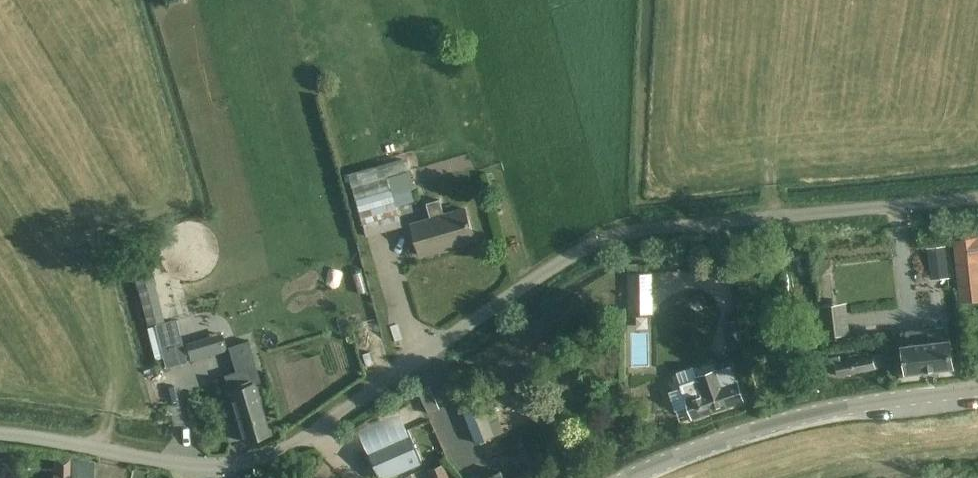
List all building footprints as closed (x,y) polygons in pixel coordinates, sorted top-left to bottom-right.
[(350,173),(368,236),(403,226),(395,199),(394,194),(415,189),(409,170),(412,169),(408,156),(350,173)] [(413,223),(422,255),(474,239),(465,208),(444,214),(440,199),(426,202),(431,218),(413,223)] [(948,245),(929,246),(930,276),(949,276),(948,245)] [(915,251),(919,277),(929,275),(926,249),(915,251)] [(962,300),(964,300),(970,304),(977,303),(977,261),(959,263),(962,300)] [(653,271),(628,272),(629,314),(654,313),(653,271)] [(154,286),(138,290),(148,326),(154,324),(166,369),(183,364),(172,320),(163,322),(154,286)] [(818,292),(820,334),(849,334),(848,300),(828,301),(827,291),(818,292)] [(729,348),(746,344),(741,317),(723,321),(729,348)] [(906,361),(908,377),(954,370),(952,347),(949,326),(903,331),(906,361)] [(227,350),(221,331),(186,342),(191,361),(227,350)] [(249,341),(235,345),(243,370),(256,366),(249,341)] [(888,366),(885,352),(841,361),(840,356),(827,358),(830,373),(837,371),(838,376),(876,368),(888,366)] [(243,370),(223,376),(228,390),(243,441),(268,434),(254,385),(261,382),(256,366),(243,370)] [(683,385),(693,418),(744,401),(737,380),(733,369),(701,379),(683,385)] [(462,406),(476,442),(504,431),(489,394),(462,406)] [(423,462),(408,428),(367,446),(381,477),(388,477),(423,462)] [(433,477),(449,477),(443,464),(430,469),(433,477)] [(537,477),(533,470),(518,477),(536,477),(537,477)]
